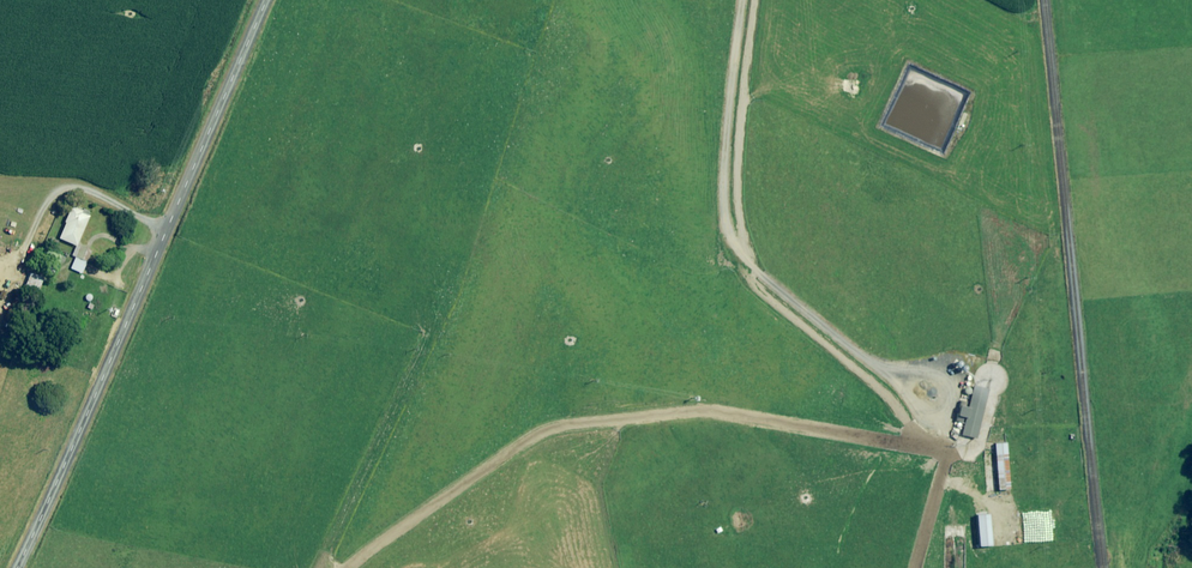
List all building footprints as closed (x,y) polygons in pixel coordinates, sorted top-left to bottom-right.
[(88,215),(70,207),(57,238),(75,245),(88,215)] [(91,251),(77,244),(72,256),(74,257),(69,268),(80,273),(91,251)] [(43,278),(29,272),(22,287),(35,293),(43,278)] [(987,390),(973,386),(967,408),(958,406),(956,416),(964,418),(960,435),(975,438),(987,390)] [(1008,489),(1005,443),(993,443),(996,490),(1008,489)] [(989,546),(987,513),(975,514),(977,546),(989,546)]
